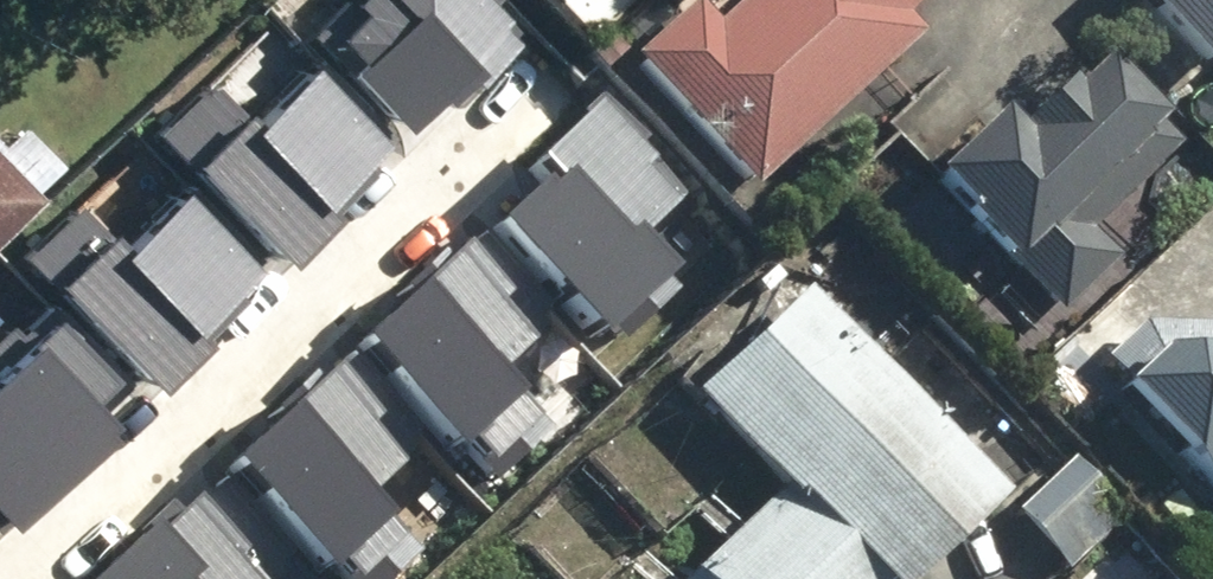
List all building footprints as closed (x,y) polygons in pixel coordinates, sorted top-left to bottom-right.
[(367,3),(378,14),(340,48),(418,132),(522,38),(494,8),(503,0),(370,0),(367,3)] [(624,9),(633,0),(614,0),(624,9)] [(635,46),(755,182),(963,0),(736,0),(722,13),(711,0),(687,0),(635,46)] [(1212,65),(1212,0),(1157,0),(1212,65)] [(1001,104),(930,169),(1061,313),(1119,260),(1092,231),(1185,146),(1163,123),(1172,115),(1114,51),(1081,81),(1069,68),(1046,88),(1079,125),(1028,138),(1001,104)] [(219,84),(161,137),(284,271),(354,208),(345,198),(396,152),(324,73),(261,130),(219,84)] [(692,187),(608,96),(495,199),(614,328),(686,263),(650,224),(692,187)] [(72,169),(34,131),(12,153),(0,141),(0,241),(72,169)] [(91,208),(33,261),(157,395),(226,332),(217,322),(268,276),(196,197),(134,254),(91,208)] [(520,286),(479,241),(379,332),(504,467),(559,417),(510,363),(540,336),(506,299),(520,286)] [(803,285),(747,340),(727,321),(674,374),(776,477),(673,578),(921,578),(1009,492),(803,285)] [(1106,364),(1212,487),(1212,320),(1155,319),(1106,364)] [(65,329),(4,385),(0,381),(0,509),(22,533),(130,435),(102,405),(120,389),(65,329)] [(345,364),(246,454),(361,578),(387,578),(428,541),(377,485),(407,458),(372,421),(386,408),(345,364)] [(210,487),(109,578),(268,578),(242,551),(257,538),(210,487)]
